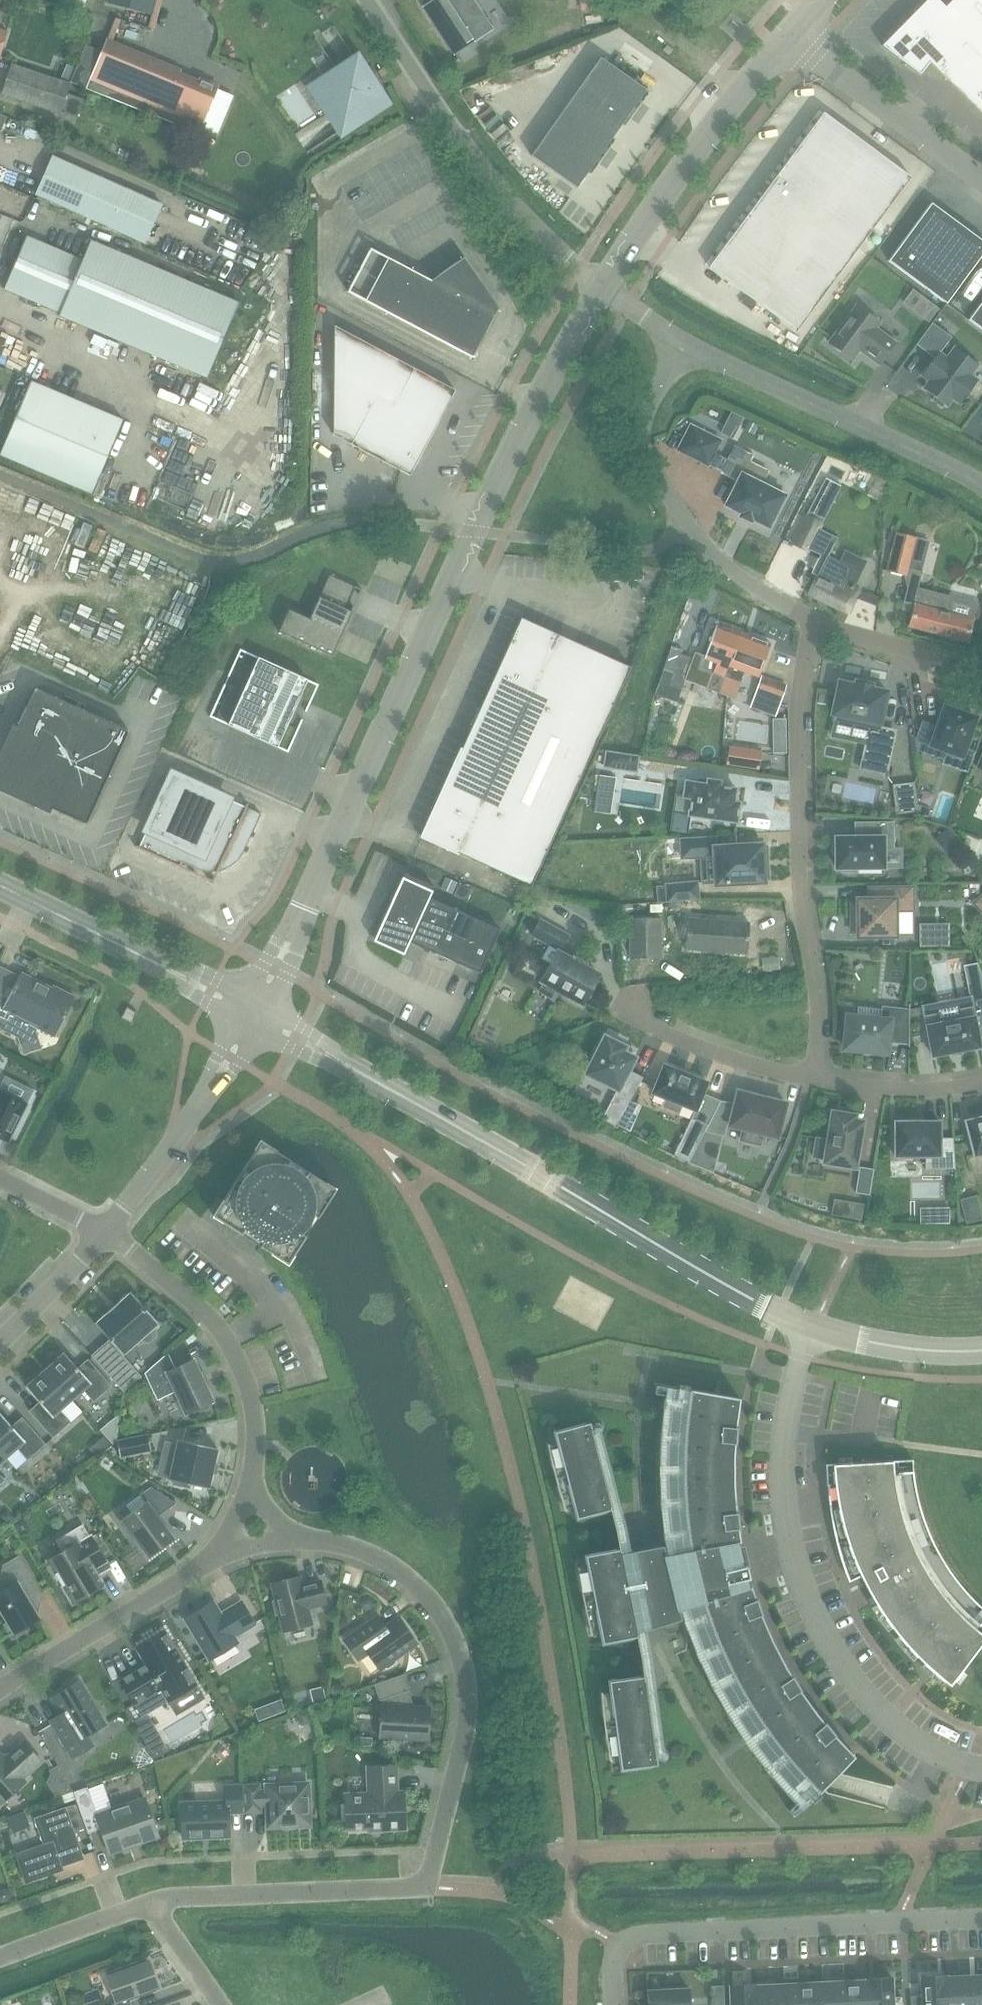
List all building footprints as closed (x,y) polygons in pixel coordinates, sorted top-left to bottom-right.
[(153,0),(110,0),(109,3),(149,14),(153,0)] [(423,7),(455,55),(475,42),(474,41),(493,29),(473,0),(433,0),(423,7)] [(946,7),(938,0),(928,0),(882,46),(920,75),(930,62),(981,114),(981,0),(953,0),(946,7)] [(218,90),(106,43),(86,89),(200,134),(218,90)] [(601,58),(532,156),(577,188),(647,90),(601,58)] [(70,84),(12,61),(1,91),(59,113),(59,112),(75,118),(83,100),(66,94),(70,84)] [(337,76),(317,89),(330,108),(328,110),(330,112),(331,113),(342,130),(342,131),(369,113),(371,112),(366,105),(373,101),(369,93),(375,89),(375,88),(357,61),(356,61),(339,73),(337,73),(336,75),(337,76)] [(824,113),(709,267),(797,332),(911,177),(824,113)] [(53,157),(36,195),(145,244),(163,206),(53,157)] [(888,261),(947,304),(981,256),(981,240),(931,203),(888,261)] [(61,313),(83,260),(27,237),(5,289),(61,313)] [(92,241),(91,241),(83,260),(61,313),(59,315),(207,377),(238,304),(238,303),(92,241)] [(474,356),(499,308),(464,258),(431,281),(371,249),(348,292),(474,358),(475,356),(474,356)] [(981,329),(981,302),(969,320),(981,329)] [(856,306),(829,343),(853,360),(860,351),(879,365),(896,342),(877,328),(880,323),(856,306)] [(933,323),(917,345),(935,358),(923,375),(927,379),(928,385),(925,389),(935,397),(933,400),(942,407),(945,404),(947,406),(953,398),(961,404),(978,381),(970,375),(978,364),(956,347),(947,359),(940,353),(952,337),(933,323)] [(334,435),(397,469),(399,466),(402,467),(404,467),(407,466),(410,465),(412,464),(413,461),(417,463),(456,390),(335,326),(334,435)] [(0,454),(92,494),(124,420),(31,380),(0,454)] [(691,425),(678,450),(708,466),(722,473),(738,481),(727,504),(726,504),(725,506),(727,507),(728,506),(742,513),(740,516),(743,517),(750,521),(752,522),(753,519),(767,526),(767,527),(769,528),(770,526),(770,525),(784,497),(785,495),(784,494),(783,495),(762,484),(768,472),(750,462),(753,456),(735,447),(729,460),(715,453),(721,440),(691,425)] [(806,515),(801,526),(792,544),(808,552),(809,549),(820,528),(822,523),(841,486),(825,478),(806,515)] [(817,576),(808,594),(849,614),(860,591),(846,584),(854,569),(829,557),(838,537),(820,528),(809,549),(821,555),(811,573),(817,576)] [(897,533),(887,571),(906,576),(908,570),(916,538),(897,533)] [(978,605),(917,589),(921,573),(908,570),(906,576),(909,588),(903,609),(912,611),(909,626),(969,642),(978,605)] [(289,609),(279,632),(332,656),(354,607),(353,606),(351,611),(345,608),(354,588),(360,590),(359,594),(360,594),(362,590),(330,575),(310,619),(289,609)] [(521,617),(462,748),(460,748),(420,837),(459,855),(459,853),(532,886),(631,667),(521,617)] [(702,655),(696,669),(711,674),(706,688),(720,693),(726,676),(729,677),(737,653),(734,652),(740,633),(718,625),(706,656),(702,655)] [(771,644),(740,633),(734,652),(737,653),(729,677),(736,680),(740,670),(758,677),(771,644)] [(663,681),(658,696),(677,703),(682,690),(693,658),(682,655),(678,665),(671,684),(663,681)] [(229,724),(228,725),(278,748),(278,746),(308,681),(308,680),(259,657),(258,659),(229,724)] [(761,677),(750,707),(774,716),(777,708),(785,686),(761,677)] [(839,681),(832,714),(835,715),(835,714),(837,715),(836,721),(870,728),(861,771),(885,776),(895,732),(879,728),(880,724),(881,722),(880,722),(887,692),(871,688),(872,684),(856,681),(856,685),(839,681)] [(52,803),(54,804),(52,809),(87,824),(129,731),(36,688),(18,727),(22,729),(19,737),(15,736),(0,768),(0,784),(31,799),(33,795),(40,798),(36,807),(37,807),(38,806),(47,810),(46,812),(47,812),(52,803)] [(917,751),(944,760),(947,751),(962,756),(975,718),(945,708),(938,726),(922,721),(916,739),(917,751)] [(704,748),(706,754),(713,752),(709,735),(693,739),(696,750),(704,748)] [(730,746),(727,764),(759,769),(762,751),(730,746)] [(607,753),(605,767),(636,772),(638,757),(607,753)] [(135,847),(179,867),(180,865),(177,864),(179,861),(196,869),(207,872),(219,872),(229,867),(238,860),(244,851),(261,814),(247,808),(249,804),(247,803),(246,807),(173,774),(139,847),(136,845),(135,847)] [(691,798),(689,815),(737,822),(740,803),(734,802),(736,789),(720,786),(720,782),(708,780),(707,785),(686,781),(683,797),(691,798)] [(895,787),(898,813),(916,810),(913,785),(895,787)] [(947,798),(944,809),(964,814),(967,803),(947,798)] [(842,868),(842,872),(857,872),(857,868),(884,868),(884,850),(893,850),(893,823),(863,823),(863,838),(836,838),(836,841),(833,841),(833,854),(837,854),(837,868),(842,868)] [(715,838),(681,840),(682,858),(700,857),(715,856),(716,884),(764,882),(764,879),(766,879),(768,878),(768,877),(767,860),(766,847),(762,847),(762,845),(716,847),(715,838)] [(434,887),(405,873),(375,939),(383,942),(405,952),(410,941),(432,951),(432,952),(434,953),(434,952),(456,962),(455,963),(457,963),(458,963),(480,973),(500,930),(477,919),(478,919),(476,918),(475,918),(454,909),(454,908),(452,907),(452,908),(429,898),(434,887)] [(698,899),(697,883),(667,885),(668,901),(698,899)] [(858,899),(858,902),(858,904),(852,904),(852,917),(858,917),(858,937),(896,936),(895,910),(900,910),(900,909),(912,909),(912,897),(912,888),(870,888),(870,899),(858,899)] [(955,916),(937,921),(941,936),(959,931),(955,916)] [(631,959),(661,959),(661,918),(631,918),(631,959)] [(688,949),(726,952),(746,954),(749,924),(729,922),(691,918),(688,949)] [(559,991),(583,1004),(599,976),(584,967),(586,965),(573,959),(572,960),(559,953),(569,936),(541,920),(532,935),(551,946),(544,958),(552,962),(541,981),(545,983),(540,991),(554,999),(559,991)] [(38,1038),(36,1031),(37,1031),(38,1028),(56,1037),(76,998),(61,990),(59,993),(52,990),(53,989),(21,973),(5,1005),(0,1003),(0,1028),(18,1037),(20,1043),(38,1038)] [(844,1048),(887,1053),(888,1038),(908,1041),(908,1047),(909,1047),(910,1005),(909,1005),(909,1012),(882,1009),(881,1020),(848,1016),(844,1048)] [(138,1013),(127,1007),(122,1018),(132,1023),(138,1013)] [(973,1009),(975,1017),(927,1026),(933,1056),(981,1047),(978,1035),(981,1034),(981,1007),(973,1009)] [(605,1037),(587,1074),(617,1089),(611,1102),(602,1120),(615,1126),(625,1109),(643,1078),(629,1070),(635,1058),(623,1052),(625,1047),(621,1045),(623,1041),(611,1035),(609,1039),(605,1037)] [(0,1054),(0,1067),(13,1075),(19,1064),(0,1053),(0,1054)] [(692,1119),(708,1126),(719,1103),(721,1101),(703,1094),(708,1082),(664,1065),(653,1093),(667,1099),(664,1107),(679,1112),(682,1105),(695,1110),(692,1119)] [(1,1138),(8,1141),(27,1105),(0,1091),(0,1140),(1,1138)] [(719,1103),(708,1126),(706,1132),(723,1136),(725,1136),(728,1124),(730,1125),(729,1126),(731,1126),(776,1137),(777,1137),(778,1136),(785,1105),(786,1105),(786,1103),(784,1103),(767,1099),(757,1096),(740,1092),(738,1091),(738,1093),(734,1107),(719,1103)] [(825,1162),(855,1167),(857,1153),(860,1153),(861,1147),(858,1146),(862,1123),(854,1121),(855,1116),(833,1113),(829,1140),(815,1138),(815,1139),(816,1139),(813,1158),(826,1160),(825,1162)] [(623,1114),(617,1125),(629,1131),(634,1119),(623,1114)] [(965,1121),(966,1123),(974,1155),(974,1157),(977,1156),(981,1155),(981,1117),(968,1121),(965,1121)] [(926,1156),(926,1169),(956,1169),(954,1138),(940,1138),(940,1124),(940,1122),(938,1122),(910,1122),(910,1119),(899,1119),(899,1122),(895,1122),(895,1124),(896,1124),(896,1154),(896,1155),(896,1157),(899,1156),(899,1160),(913,1160),(913,1156),(926,1156)] [(706,1132),(690,1162),(702,1167),(714,1172),(723,1136),(706,1132)] [(224,1201),(214,1216),(242,1234),(260,1246),(288,1264),(337,1190),(262,1142),(224,1201)] [(884,1182),(886,1163),(876,1162),(874,1180),(884,1182)] [(856,1193),(870,1195),(874,1170),(860,1167),(856,1193)] [(961,1200),(968,1224),(981,1220),(981,1217),(977,1196),(961,1200)] [(958,1198),(941,1197),(940,1211),(957,1212),(958,1198)] [(97,1323),(95,1324),(109,1340),(91,1355),(124,1392),(142,1376),(123,1355),(124,1354),(124,1353),(140,1339),(144,1342),(150,1343),(157,1337),(157,1331),(154,1327),(157,1324),(158,1324),(159,1323),(131,1292),(130,1293),(131,1294),(120,1304),(118,1302),(107,1312),(108,1314),(97,1323)] [(65,1353),(45,1370),(72,1400),(83,1390),(94,1402),(112,1386),(88,1359),(78,1368),(65,1353)] [(168,1353),(145,1373),(157,1400),(176,1392),(186,1414),(199,1408),(200,1411),(210,1406),(209,1403),(213,1401),(206,1385),(208,1384),(203,1374),(201,1375),(194,1360),(175,1368),(168,1353)] [(72,1400),(45,1370),(43,1372),(41,1370),(34,1377),(36,1378),(26,1387),(39,1402),(29,1411),(53,1438),(71,1422),(61,1410),(72,1400)] [(577,1567),(581,1589),(583,1600),(585,1612),(587,1618),(591,1635),(592,1634),(589,1623),(598,1621),(603,1644),(604,1643),(639,1636),(638,1632),(658,1626),(660,1626),(661,1626),(661,1628),(662,1629),(664,1631),(665,1632),(668,1633),(669,1633),(671,1633),(673,1633),(676,1632),(678,1630),(678,1629),(679,1628),(679,1627),(680,1625),(680,1624),(680,1622),(680,1621),(679,1620),(681,1619),(679,1610),(686,1608),(693,1628),(697,1639),(710,1669),(726,1699),(743,1727),(762,1754),(783,1780),(798,1795),(803,1791),(811,1800),(819,1792),(816,1789),(819,1792),(855,1755),(836,1735),(816,1713),(800,1689),(785,1665),(772,1640),(761,1614),(751,1586),(748,1587),(746,1579),(749,1578),(746,1565),(740,1566),(740,1555),(737,1542),(740,1542),(736,1512),(734,1484),(734,1456),(736,1427),(740,1398),(678,1387),(677,1399),(675,1399),(672,1399),(672,1396),(671,1396),(669,1413),(668,1420),(666,1448),(665,1453),(666,1487),(668,1520),(673,1552),(665,1554),(663,1545),(650,1547),(642,1549),(639,1549),(622,1552),(622,1548),(587,1555),(587,1554),(585,1554),(589,1577),(580,1579),(579,1567),(577,1567)] [(6,1458),(17,1448),(28,1460),(46,1444),(22,1417),(12,1426),(0,1412),(0,1451),(6,1458)] [(548,1443),(547,1444),(551,1461),(553,1470),(555,1480),(558,1489),(565,1511),(566,1510),(565,1508),(562,1499),(571,1496),(573,1506),(577,1519),(578,1518),(579,1517),(612,1509),(593,1434),(590,1422),(556,1431),(555,1429),(555,1427),(553,1427),(557,1443),(560,1453),(551,1455),(549,1445),(548,1443)] [(117,1441),(120,1457),(152,1451),(148,1435),(117,1441)] [(173,1467),(170,1480),(174,1481),(174,1484),(189,1488),(190,1484),(209,1488),(218,1448),(179,1439),(178,1445),(166,1443),(161,1465),(173,1467)] [(950,1685),(981,1643),(981,1608),(974,1600),(965,1591),(957,1581),(950,1571),(943,1560),(937,1549),(932,1538),(927,1527),(923,1516),(919,1504),(917,1492),(914,1480),(913,1472),(913,1460),(899,1461),(841,1464),(841,1463),(826,1464),(827,1486),(833,1485),(835,1499),(836,1514),(839,1528),(842,1542),(841,1542),(846,1561),(853,1580),(861,1576),(868,1589),(879,1609),(884,1616),(892,1627),(898,1635),(908,1646),(924,1663),(934,1672),(950,1685)] [(135,1537),(149,1556),(153,1553),(154,1554),(162,1548),(163,1548),(163,1547),(173,1539),(158,1517),(177,1503),(151,1487),(140,1495),(146,1503),(123,1520),(128,1528),(127,1529),(133,1538),(135,1537)] [(64,1552),(49,1561),(52,1567),(50,1568),(59,1582),(61,1581),(73,1602),(94,1590),(101,1585),(103,1585),(102,1584),(101,1582),(93,1569),(106,1562),(91,1537),(83,1524),(70,1532),(70,1533),(61,1539),(60,1544),(64,1552)] [(13,1638),(28,1629),(26,1626),(39,1618),(29,1601),(40,1594),(18,1557),(6,1565),(5,1566),(1,1581),(3,1585),(1,1586),(1,1587),(0,1587),(0,1610),(8,1624),(5,1625),(10,1634),(10,1635),(11,1635),(13,1638)] [(280,1614),(284,1632),(312,1625),(308,1608),(327,1604),(321,1581),(302,1586),(300,1576),(272,1583),(276,1600),(273,1601),(276,1615),(280,1614)] [(185,1619),(210,1659),(238,1642),(234,1637),(255,1624),(241,1602),(228,1610),(229,1612),(222,1616),(213,1602),(185,1619)] [(369,1653),(380,1670),(384,1667),(388,1668),(396,1663),(396,1659),(417,1644),(398,1617),(385,1627),(381,1627),(378,1628),(373,1620),(378,1617),(377,1616),(344,1639),(359,1660),(369,1653)] [(121,1681),(135,1704),(142,1716),(196,1684),(182,1660),(186,1658),(180,1648),(176,1650),(165,1631),(136,1648),(147,1665),(121,1681)] [(380,1738),(428,1740),(429,1707),(413,1706),(409,1696),(410,1695),(411,1696),(412,1696),(404,1674),(374,1685),(380,1701),(382,1700),(383,1705),(382,1705),(380,1738)] [(602,1691),(601,1691),(602,1704),(602,1709),(603,1714),(603,1720),(604,1725),(605,1730),(605,1736),(610,1760),(611,1760),(611,1758),(609,1748),(618,1747),(619,1757),(621,1772),(623,1772),(622,1769),(657,1764),(656,1752),(646,1675),(645,1675),(610,1680),(609,1680),(610,1693),(612,1702),(603,1704),(602,1694),(602,1691)] [(50,1722),(72,1758),(94,1745),(88,1735),(105,1724),(80,1681),(52,1698),(62,1715),(61,1719),(62,1721),(54,1726),(51,1721),(50,1722)] [(362,1737),(362,1746),(373,1746),(373,1738),(362,1737)] [(2,1804),(26,1782),(22,1778),(42,1761),(24,1742),(8,1757),(2,1756),(0,1754),(0,1802),(2,1804)] [(369,1828),(369,1831),(405,1830),(404,1792),(397,1792),(396,1766),(368,1767),(369,1793),(345,1794),(346,1804),(342,1805),(342,1822),(347,1822),(347,1829),(369,1828)] [(117,1774),(92,1783),(100,1806),(125,1798),(117,1774)] [(268,1827),(295,1826),(310,1826),(308,1784),(266,1785),(266,1791),(259,1792),(259,1786),(245,1786),(246,1812),(260,1811),(260,1805),(267,1805),(268,1827)] [(242,1812),(241,1786),(226,1787),(227,1802),(182,1804),(183,1838),(229,1837),(229,1813),(242,1812)] [(88,1787),(74,1792),(82,1816),(96,1811),(88,1787)] [(96,1816),(110,1853),(159,1836),(145,1798),(96,1816)] [(16,1854),(26,1883),(57,1872),(58,1868),(85,1859),(66,1807),(34,1818),(44,1845),(16,1854)] [(156,1989),(146,1959),(109,1972),(119,2002),(112,2004),(131,2004),(130,2000),(157,1991),(156,1989)] [(945,1975),(921,1976),(922,1996),(910,1997),(911,2004),(947,2004),(945,1975)] [(945,1975),(947,2004),(969,2004),(968,1977),(946,1978),(946,1975),(945,1975)] [(968,1977),(969,2004),(981,2004),(981,1976),(968,1977)] [(868,1979),(869,2004),(903,2004),(902,1997),(893,1997),(892,1977),(868,1979)] [(868,1979),(867,1979),(867,1981),(845,1982),(847,2004),(869,2004),(868,1979)] [(845,1982),(823,1983),(824,2004),(847,2004),(845,1982)] [(823,1983),(800,1984),(801,2004),(824,2004),(823,1983)] [(754,1984),(730,1985),(731,2004),(755,2004),(754,1984)] [(777,1985),(755,1986),(755,1984),(754,1984),(755,2004),(778,2004),(777,1985)] [(800,1984),(777,1985),(778,2004),(801,2004),(800,1984)] [(724,1986),(712,1986),(713,2004),(726,2004),(724,1986)] [(689,1989),(648,1991),(648,2004),(690,2004),(689,1989)]
